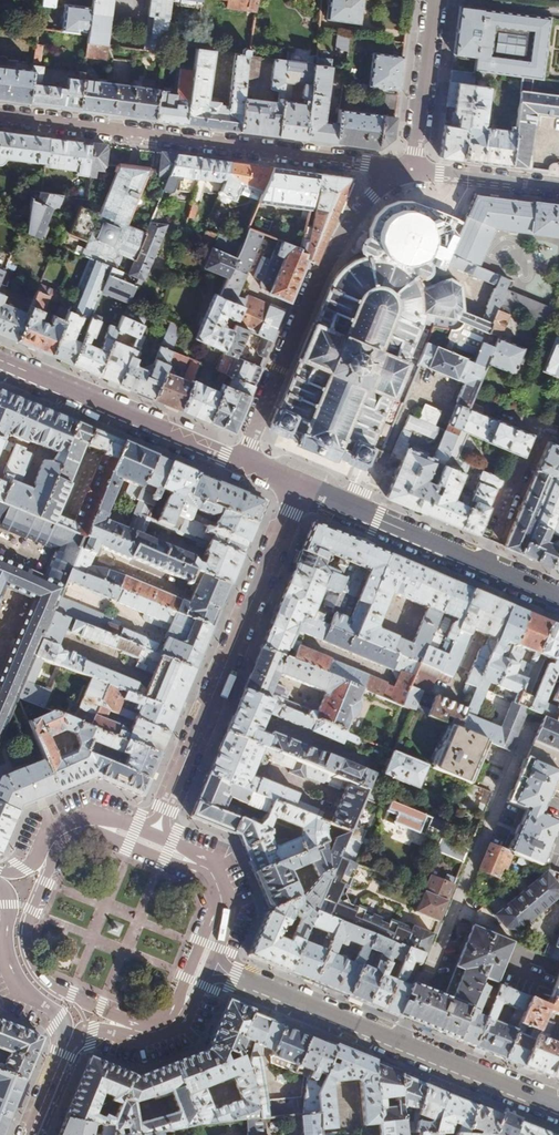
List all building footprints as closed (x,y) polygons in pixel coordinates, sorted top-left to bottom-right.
[(93,3),(92,7),(89,30),(88,42),(108,45),(114,0),(93,0),(93,3)] [(152,51),(163,53),(170,0),(150,0),(148,16),(156,17),(152,51)] [(226,7),(256,11),(257,0),(227,0),(226,7)] [(326,18),(359,23),(362,0),(328,0),(326,18)] [(65,3),(61,32),(79,34),(80,29),(89,30),(92,7),(65,3)] [(477,57),(484,9),(460,5),(457,30),(454,54),(477,57)] [(530,92),(531,77),(542,79),(545,55),(547,55),(549,41),(547,41),(550,18),(509,12),(484,9),(477,57),(476,70),(523,76),(518,112),(517,123),(516,126),(511,166),(530,168),(532,158),(531,158),(535,124),(536,124),(538,113),(558,116),(558,95),(530,92)] [(148,16),(143,50),(152,51),(156,17),(148,16)] [(29,20),(27,27),(38,29),(39,18),(33,17),(29,20)] [(179,27),(179,33),(197,36),(198,30),(179,27)] [(349,34),(334,32),(332,48),(347,50),(349,34)] [(88,42),(86,57),(106,59),(108,45),(88,42)] [(33,69),(29,103),(54,106),(80,109),(83,79),(84,71),(79,70),(78,78),(68,77),(66,88),(40,84),(43,66),(41,66),(43,45),(36,44),(33,69)] [(193,69),(186,123),(213,127),(239,130),(244,98),(247,79),(250,56),(251,50),(247,49),(244,52),(243,55),(236,53),(229,106),(218,105),(219,103),(207,101),(214,51),(196,48),(193,69)] [(312,64),(290,61),(292,53),(288,52),(286,61),(277,135),(291,137),(305,139),(314,66),(316,56),(313,56),(312,64)] [(401,73),(403,56),(372,52),(367,86),(371,87),(379,88),(379,87),(399,89),(401,73)] [(256,57),(250,56),(247,79),(258,81),(261,57),(256,57)] [(244,98),(239,130),(258,133),(277,135),(286,61),(275,59),(271,89),(280,90),(278,102),(244,98)] [(29,103),(33,69),(0,65),(0,99),(29,103)] [(158,89),(154,119),(161,120),(169,121),(186,123),(193,69),(190,69),(190,66),(182,65),(181,67),(179,67),(176,92),(172,91),(172,89),(163,88),(163,90),(158,89)] [(320,141),(335,143),(338,122),(325,120),(332,68),(314,66),(305,139),(320,141)] [(475,72),(452,69),(450,82),(474,85),(475,72)] [(83,79),(80,109),(117,114),(154,119),(158,89),(83,79)] [(464,159),(474,85),(450,82),(447,106),(455,107),(455,111),(453,111),(451,125),(445,124),(441,156),(464,159)] [(370,96),(371,87),(367,86),(362,85),(361,95),(370,96)] [(492,87),(474,85),(464,159),(487,162),(511,166),(516,126),(512,125),(511,129),(486,126),(492,87)] [(377,106),(396,109),(398,94),(379,92),(377,106)] [(338,122),(335,143),(357,146),(378,149),(393,136),(395,117),(340,109),(338,122)] [(0,131),(0,157),(45,163),(48,138),(20,134),(0,131)] [(81,188),(87,189),(89,175),(93,144),(79,142),(55,139),(48,138),(45,163),(44,166),(77,171),(77,168),(82,169),(84,171),(81,188)] [(106,149),(106,146),(93,144),(89,175),(95,176),(96,168),(103,169),(103,166),(105,166),(107,149),(106,149)] [(89,257),(110,265),(116,252),(133,259),(142,237),(145,232),(134,227),(136,221),(135,219),(131,217),(148,175),(159,176),(159,180),(166,181),(176,155),(163,153),(160,170),(118,165),(99,212),(80,205),(68,233),(80,237),(75,251),(89,257)] [(189,157),(176,155),(166,181),(162,189),(171,192),(175,185),(178,176),(181,176),(180,188),(196,190),(200,177),(201,158),(189,157)] [(216,160),(201,158),(200,177),(196,190),(187,217),(191,219),(197,203),(198,204),(206,180),(219,183),(215,194),(218,195),(220,191),(232,162),(216,160)] [(272,168),(232,162),(220,191),(232,196),(239,180),(263,190),(272,168)] [(295,171),(272,168),(263,190),(258,202),(302,208),(307,209),(309,201),(317,174),(295,171)] [(351,179),(317,174),(309,201),(315,203),(309,226),(303,225),(297,247),(295,253),(307,259),(315,264),(335,218),(351,179)] [(25,230),(43,238),(47,228),(43,226),(50,206),(52,207),(56,206),(61,194),(41,191),(38,199),(31,197),(25,230)] [(218,195),(204,230),(217,232),(213,242),(211,246),(235,256),(247,228),(253,213),(240,207),(233,224),(223,221),(232,196),(220,191),(218,195)] [(449,253),(479,265),(495,227),(558,236),(558,204),(509,198),(486,195),(475,193),(467,212),(453,243),(449,253)] [(460,324),(464,320),(459,318),(462,310),(460,285),(449,278),(431,284),(427,277),(428,273),(429,270),(429,268),(430,267),(429,264),(428,264),(426,262),(424,259),(427,257),(430,253),(432,249),(432,246),(433,245),(434,241),(434,237),(433,233),(432,228),(430,223),(427,219),(428,217),(426,215),(424,216),(420,212),(417,210),(411,209),(406,208),(406,206),(403,206),(403,208),(397,209),(390,212),(386,214),(385,213),(382,216),(383,217),(381,219),(379,223),(377,226),(376,230),(375,238),(373,238),(373,240),(370,239),(365,240),(363,241),(361,245),(361,247),(361,250),(361,251),(364,254),(365,255),(365,256),(358,259),(345,266),(342,269),(334,278),(332,281),(314,322),(313,322),(298,358),(299,359),(278,408),(277,408),(269,426),(271,427),(270,429),(284,435),(285,433),(291,436),(298,439),(297,443),(310,448),(312,444),(318,447),(323,449),(322,453),(333,458),(335,454),(341,457),(348,459),(347,461),(363,467),(363,465),(365,461),(366,461),(393,398),(409,361),(408,361),(424,324),(431,327),(450,330),(451,330),(454,329),(457,328),(460,324)] [(133,259),(128,272),(139,276),(136,282),(140,283),(142,278),(144,279),(166,223),(149,220),(145,232),(142,237),(133,259)] [(235,256),(227,276),(220,294),(242,303),(245,298),(237,295),(258,245),(262,234),(247,228),(235,256)] [(217,232),(204,230),(202,239),(213,242),(217,232)] [(271,237),(262,234),(258,245),(266,249),(271,237)] [(261,279),(280,241),(271,237),(266,249),(255,277),(261,279)] [(303,269),(307,259),(295,253),(297,247),(280,241),(261,279),(260,283),(262,289),(290,299),(295,288),(303,269)] [(235,256),(211,246),(203,267),(227,276),(235,256)] [(459,318),(464,320),(488,331),(498,308),(500,303),(506,289),(510,278),(479,265),(449,253),(445,263),(495,285),(494,288),(493,287),(485,306),(486,307),(482,318),(462,310),(459,318)] [(62,358),(72,362),(86,330),(82,328),(81,331),(80,330),(76,340),(73,339),(82,318),(89,321),(93,311),(103,288),(112,266),(110,265),(89,257),(68,308),(50,353),(62,358)] [(103,288),(130,299),(136,283),(120,277),(123,270),(112,266),(103,288)] [(17,339),(27,313),(1,302),(10,278),(3,275),(0,282),(0,332),(3,333),(17,339)] [(33,346),(50,353),(68,308),(61,305),(58,307),(55,315),(53,314),(50,321),(51,323),(47,324),(46,322),(41,320),(38,320),(37,317),(40,316),(48,298),(56,301),(59,293),(39,284),(37,289),(29,309),(27,313),(17,339),(33,346)] [(29,309),(37,289),(32,286),(24,307),(29,309)] [(506,289),(500,303),(548,324),(554,309),(506,289)] [(242,303),(220,294),(215,292),(195,338),(222,349),(233,325),(242,303)] [(245,298),(242,303),(233,325),(248,330),(258,334),(270,304),(246,295),(245,298)] [(143,322),(148,311),(130,304),(126,315),(143,322)] [(279,324),(286,310),(270,304),(258,334),(261,335),(273,339),(279,324)] [(498,308),(488,331),(498,335),(487,361),(514,373),(524,348),(500,337),(510,313),(498,308)] [(86,368),(98,373),(114,337),(116,331),(118,326),(110,323),(105,336),(105,337),(101,347),(88,342),(91,334),(94,335),(103,315),(93,311),(89,321),(86,330),(72,362),(86,368)] [(138,334),(143,322),(126,315),(123,314),(118,326),(116,331),(120,332),(121,330),(137,337),(138,334)] [(451,330),(450,330),(447,337),(449,340),(445,350),(426,342),(417,363),(464,381),(456,400),(457,402),(468,407),(470,402),(487,361),(498,335),(488,331),(464,320),(460,324),(457,328),(454,329),(451,330)] [(135,389),(153,396),(172,351),(183,326),(171,321),(151,371),(134,364),(140,350),(138,350),(140,346),(144,336),(138,334),(137,337),(134,346),(119,382),(135,389)] [(248,330),(233,325),(222,349),(221,351),(235,356),(237,356),(248,330)] [(556,332),(541,369),(558,377),(558,333),(556,332)] [(273,339),(261,335),(257,348),(259,353),(266,356),(273,339)] [(110,378),(119,382),(134,346),(114,337),(98,373),(110,378)] [(172,351),(153,396),(165,401),(180,408),(192,379),(199,362),(192,359),(184,377),(172,373),(175,366),(182,369),(187,357),(172,351)] [(214,369),(220,372),(227,375),(233,377),(229,385),(224,383),(221,392),(209,420),(220,424),(235,431),(262,365),(237,356),(235,356),(231,364),(218,359),(214,369)] [(411,385),(418,367),(414,365),(406,383),(411,385)] [(227,375),(220,372),(217,381),(224,383),(227,375)] [(192,379),(180,408),(194,413),(209,420),(221,392),(192,379)] [(0,391),(0,441),(4,432),(9,434),(29,442),(29,441),(48,449),(44,461),(43,461),(33,483),(34,484),(35,491),(19,485),(33,455),(24,452),(1,503),(39,518),(77,423),(62,417),(0,391)] [(468,407),(457,402),(446,430),(457,434),(468,407)] [(470,402),(468,407),(457,434),(448,454),(458,458),(468,433),(487,441),(496,419),(482,413),(484,407),(470,402)] [(419,418),(436,425),(441,410),(425,403),(419,418)] [(444,436),(446,430),(436,425),(419,418),(410,414),(393,456),(402,460),(407,447),(406,447),(413,431),(435,440),(438,433),(444,436)] [(532,434),(496,419),(487,441),(512,451),(522,455),(532,434)] [(86,427),(77,423),(39,518),(84,537),(89,527),(117,462),(102,455),(101,457),(75,518),(59,511),(70,485),(69,484),(85,446),(87,447),(94,430),(86,427)] [(112,438),(94,430),(87,447),(99,451),(103,453),(102,455),(117,462),(124,443),(112,438)] [(457,434),(446,430),(444,436),(434,459),(428,456),(430,453),(413,447),(412,450),(407,447),(402,460),(394,478),(387,497),(407,505),(424,513),(448,454),(457,434)] [(4,432),(0,441),(3,442),(4,440),(6,441),(9,434),(4,432)] [(3,442),(1,447),(10,451),(12,447),(15,448),(16,445),(6,441),(4,440),(3,442)] [(548,441),(539,462),(555,469),(558,471),(558,446),(548,441)] [(142,451),(124,443),(117,462),(89,527),(128,544),(140,514),(144,503),(139,501),(127,530),(105,521),(107,516),(106,515),(119,482),(118,478),(121,477),(123,481),(141,489),(143,489),(157,457),(142,451)] [(1,503),(24,452),(26,449),(16,445),(15,448),(5,472),(7,475),(5,480),(0,478),(0,479),(0,502),(1,503)] [(448,454),(424,513),(446,522),(460,528),(473,497),(464,493),(460,502),(454,500),(464,474),(468,472),(468,470),(471,464),(458,458),(448,454)] [(164,460),(157,457),(143,489),(141,489),(137,500),(139,501),(144,503),(140,514),(145,516),(152,501),(154,498),(156,498),(160,489),(171,463),(164,460)] [(555,469),(539,462),(505,547),(520,553),(555,469)] [(186,469),(171,463),(160,489),(169,492),(167,496),(166,495),(153,520),(172,527),(178,514),(186,496),(197,474),(186,469)] [(481,468),(471,464),(468,470),(474,473),(475,472),(479,473),(481,468)] [(473,497),(460,528),(478,535),(489,509),(489,506),(496,488),(498,488),(500,486),(503,480),(501,476),(481,468),(479,473),(477,476),(479,481),(473,497)] [(555,469),(520,553),(530,557),(550,566),(558,545),(558,540),(556,544),(546,540),(549,532),(558,536),(558,471),(555,469)] [(266,503),(197,474),(186,496),(210,506),(212,501),(219,504),(218,509),(257,525),(266,503)] [(208,527),(249,545),(257,525),(218,509),(210,506),(186,496),(178,514),(198,523),(208,527)] [(3,585),(35,598),(0,680),(0,739),(17,698),(53,613),(60,597),(67,581),(72,569),(85,537),(84,537),(39,518),(1,503),(0,502),(0,523),(57,546),(45,574),(2,557),(5,547),(0,545),(0,593),(3,585)] [(244,557),(172,527),(153,520),(145,516),(140,514),(128,544),(231,587),(244,557)] [(172,527),(244,557),(249,545),(208,527),(206,531),(196,527),(198,523),(178,514),(172,527)] [(347,571),(342,583),(332,608),(326,625),(354,637),(389,555),(375,549),(343,536),(313,523),(301,551),(347,571)] [(89,527),(84,537),(85,537),(72,569),(213,629),(221,612),(191,599),(189,604),(107,569),(88,567),(98,544),(102,548),(130,560),(131,558),(188,582),(187,585),(195,588),(194,591),(224,603),(231,587),(128,544),(89,527)] [(550,566),(558,569),(558,545),(550,566)] [(347,571),(301,551),(299,556),(296,564),(342,583),(347,571)] [(389,555),(354,637),(420,664),(454,582),(417,567),(389,555)] [(420,664),(354,637),(326,625),(322,623),(324,619),(313,614),(316,606),(318,607),(320,603),(319,602),(323,592),(328,596),(325,604),(332,608),(342,583),(296,564),(285,590),(277,609),(271,623),(296,633),(297,631),(392,670),(397,680),(394,686),(302,648),(302,646),(301,645),(301,643),(293,640),(269,629),(261,648),(360,689),(402,706),(420,664)] [(213,629),(72,569),(67,581),(144,613),(143,615),(144,621),(168,631),(162,645),(118,627),(120,622),(60,597),(53,613),(195,671),(205,649),(213,629)] [(468,588),(454,582),(420,664),(439,672),(474,591),(468,588)] [(221,612),(224,603),(194,591),(191,599),(221,612)] [(488,597),(474,591),(439,672),(449,676),(451,677),(469,635),(471,636),(473,630),(488,597)] [(482,634),(496,600),(488,597),(473,630),(482,634)] [(476,688),(510,606),(496,600),(482,634),(488,637),(484,645),(482,646),(480,648),(464,682),(466,683),(463,691),(464,694),(472,697),(476,688)] [(498,685),(528,613),(519,609),(510,606),(476,688),(486,692),(490,682),(498,685)] [(195,671),(53,613),(17,698),(43,708),(50,692),(32,685),(43,660),(91,679),(107,686),(177,714),(186,694),(195,671)] [(528,613),(498,685),(494,695),(498,697),(515,704),(550,622),(542,619),(528,613)] [(550,622),(515,704),(527,709),(538,714),(543,702),(558,664),(558,626),(550,622)] [(270,626),(269,629),(293,640),(296,633),(271,623),(270,626)] [(356,706),(355,701),(360,689),(261,648),(253,667),(244,689),(343,731),(348,720),(351,717),(353,716),(355,713),(356,709),(356,706)] [(449,676),(439,672),(420,664),(402,706),(411,710),(423,715),(426,709),(417,705),(423,691),(429,693),(436,677),(447,682),(449,676)] [(167,739),(169,734),(135,720),(130,733),(123,726),(106,720),(110,710),(99,706),(107,686),(91,679),(74,721),(93,729),(160,756),(167,739)] [(558,714),(558,685),(552,700),(558,703),(557,708),(543,702),(538,714),(543,716),(556,721),(558,714)] [(176,718),(177,714),(107,686),(99,706),(110,710),(135,720),(169,734),(176,718)] [(527,709),(515,704),(498,697),(494,703),(492,705),(482,701),(486,692),(476,688),(472,697),(467,709),(459,729),(488,742),(509,750),(519,727),(527,709)] [(343,731),(244,689),(226,732),(367,791),(374,775),(325,754),(314,752),(261,731),(268,713),(312,731),(312,732),(342,743),(345,738),(357,744),(359,738),(343,731)] [(450,726),(459,729),(467,709),(436,696),(427,716),(450,726)] [(43,760),(57,792),(95,776),(99,778),(99,779),(143,797),(150,780),(87,754),(93,739),(89,738),(93,729),(74,721),(54,713),(27,723),(29,729),(33,738),(43,760)] [(556,721),(543,716),(533,740),(558,751),(558,722),(556,721)] [(470,784),(488,742),(459,729),(450,726),(432,768),(470,784)] [(33,738),(29,729),(26,729),(25,734),(33,738)] [(160,756),(93,729),(89,738),(93,739),(87,754),(150,780),(155,768),(160,756)] [(367,791),(226,732),(219,749),(208,774),(273,801),(320,820),(323,812),(318,810),(318,809),(295,799),(297,794),(253,776),(257,765),(259,766),(267,763),(268,761),(289,769),(288,772),(304,778),(306,775),(324,783),(325,781),(328,782),(328,784),(339,789),(340,787),(345,789),(330,824),(332,825),(331,839),(350,832),(364,798),(367,791)] [(533,740),(511,791),(507,801),(526,809),(507,851),(511,853),(520,857),(533,863),(538,865),(557,822),(538,814),(542,804),(549,788),(558,792),(558,751),(533,740)] [(427,766),(394,752),(393,752),(383,774),(418,788),(427,766)] [(19,813),(21,807),(57,792),(43,760),(0,777),(0,804),(19,813)] [(273,801),(208,774),(200,794),(197,801),(239,818),(251,823),(254,815),(228,803),(230,797),(247,803),(246,805),(268,813),(273,801)] [(381,796),(367,791),(364,798),(378,804),(381,796)] [(239,818),(197,801),(191,816),(233,834),(233,832),(239,818)] [(327,841),(325,836),(324,829),(327,823),(320,820),(273,801),(268,813),(267,815),(265,819),(261,824),(257,824),(254,824),(251,823),(239,818),(233,832),(239,835),(254,871),(327,841)] [(440,832),(444,823),(391,801),(383,820),(393,824),(394,823),(424,835),(428,827),(440,832)] [(1,855),(19,813),(0,804),(0,854),(1,855)] [(327,841),(254,871),(269,908),(294,898),(314,917),(316,911),(339,857),(350,832),(331,839),(327,841)] [(507,851),(489,843),(479,869),(497,877),(502,867),(505,867),(511,853),(507,851)] [(407,947),(424,954),(432,934),(412,926),(411,928),(390,920),(388,922),(363,911),(364,909),(357,906),(356,908),(346,904),(341,902),(343,897),(347,887),(349,888),(353,880),(350,879),(356,864),(339,857),(316,911),(339,920),(375,934),(393,941),(407,947)] [(517,862),(528,867),(533,863),(520,857),(517,862)] [(549,869),(529,886),(539,898),(537,900),(545,910),(553,903),(558,906),(558,874),(549,869)] [(438,922),(456,879),(447,875),(444,882),(431,877),(428,884),(424,882),(420,891),(422,892),(414,912),(438,922)] [(539,898),(529,886),(494,915),(505,928),(528,933),(533,932),(542,925),(550,916),(545,910),(537,900),(539,898)] [(314,917),(294,898),(269,908),(249,955),(291,972),(314,917)] [(339,920),(316,911),(314,917),(291,972),(314,982),(339,920)] [(375,934),(339,920),(314,982),(342,993),(349,996),(375,934)] [(468,935),(508,951),(512,942),(472,925),(468,935)] [(366,1003),(393,941),(375,934),(349,996),(356,999),(366,1003)] [(420,1025),(459,1040),(481,985),(484,978),(494,983),(508,951),(468,935),(442,996),(433,992),(420,1025)] [(558,961),(558,936),(554,947),(547,946),(542,954),(558,961)] [(366,1003),(382,1010),(394,981),(384,976),(389,963),(391,958),(401,962),(407,947),(393,941),(366,1003)] [(382,1010),(398,1016),(410,987),(400,982),(405,978),(413,961),(420,964),(424,954),(407,947),(401,962),(394,981),(382,1010)] [(550,998),(558,1001),(558,976),(550,998)] [(414,1022),(427,990),(416,985),(412,984),(410,987),(398,1016),(402,1018),(414,1022)] [(536,1031),(519,1024),(529,998),(498,984),(495,991),(474,1047),(497,1056),(522,1066),(536,1031)] [(459,1040),(474,1047),(495,991),(481,985),(459,1040)] [(414,1022),(420,1025),(433,992),(427,990),(414,1022)] [(522,1066),(550,1078),(558,1056),(558,1045),(547,1040),(554,1024),(545,1020),(548,1012),(558,1017),(558,1001),(550,998),(547,1005),(529,998),(519,1024),(536,1031),(522,1066)] [(199,1053),(174,1063),(197,1125),(244,1120),(257,1119),(249,1068),(247,1069),(241,1052),(241,1051),(246,1053),(246,1055),(250,1056),(253,1042),(242,1037),(253,1011),(228,1001),(211,1044),(212,1044),(210,1049),(207,1050),(219,1082),(232,1077),(241,1099),(212,1111),(203,1089),(211,1085),(199,1053)] [(316,1095),(321,1081),(304,1077),(302,1077),(301,1098),(266,1101),(262,1065),(259,1057),(261,1046),(272,1050),(283,1026),(272,1022),(273,1018),(253,1011),(242,1037),(253,1042),(250,1056),(248,1063),(249,1068),(257,1119),(263,1119),(318,1115),(316,1095)] [(23,1081),(40,1041),(41,1038),(0,1021),(0,1072),(23,1081)] [(297,1066),(310,1033),(298,1028),(297,1032),(283,1026),(272,1050),(270,1056),(270,1064),(283,1069),(285,1065),(281,1064),(283,1060),(290,1063),(287,1071),(294,1073),(297,1066)] [(321,1081),(334,1043),(323,1038),(310,1033),(297,1066),(307,1070),(304,1077),(321,1081)] [(375,1060),(334,1043),(321,1081),(316,1095),(318,1115),(319,1124),(320,1130),(335,1129),(332,1086),(334,1082),(355,1080),(359,1083),(363,1126),(377,1125),(377,1123),(372,1065),(375,1060)] [(207,1050),(199,1053),(211,1085),(219,1082),(207,1050)] [(550,1078),(558,1081),(558,1056),(550,1078)] [(74,1094),(64,1118),(111,1126),(114,1119),(104,1115),(103,1119),(92,1115),(101,1093),(112,1097),(110,1102),(119,1105),(131,1076),(132,1075),(89,1058),(74,1094)] [(372,1065),(377,1123),(404,1120),(398,1075),(400,1070),(375,1060),(372,1065)] [(131,1076),(119,1105),(114,1119),(111,1126),(112,1134),(119,1134),(119,1129),(125,1129),(126,1134),(134,1134),(160,1133),(170,1132),(197,1125),(174,1063),(137,1078),(131,1076)] [(302,1077),(304,1077),(294,1073),(287,1071),(283,1069),(270,1064),(271,1070),(291,1079),(302,1077)] [(426,1081),(400,1070),(398,1075),(404,1120),(405,1132),(406,1132),(412,1131),(413,1131),(424,1086),(426,1081)] [(13,1106),(23,1081),(0,1072),(0,1134),(1,1134),(13,1106)] [(23,1081),(13,1106),(18,1108),(28,1083),(23,1081)] [(426,1081),(424,1086),(413,1131),(418,1131),(434,1132),(448,1090),(426,1081)] [(477,1102),(462,1095),(448,1090),(434,1132),(418,1131),(418,1134),(441,1134),(441,1133),(449,1134),(452,1123),(460,1125),(477,1102)] [(494,1133),(502,1112),(477,1102),(460,1125),(456,1133),(494,1133)] [(521,1119),(502,1112),(494,1133),(493,1134),(515,1134),(521,1119)] [(53,1130),(58,1132),(64,1118),(59,1116),(53,1130)] [(57,1134),(112,1134),(111,1126),(64,1118),(58,1132),(57,1134)] [(263,1119),(257,1119),(244,1120),(246,1134),(264,1134),(263,1119)] [(556,1133),(521,1119),(515,1134),(556,1134),(556,1133)] [(377,1123),(377,1125),(378,1134),(406,1134),(406,1132),(405,1132),(404,1120),(377,1123)]
